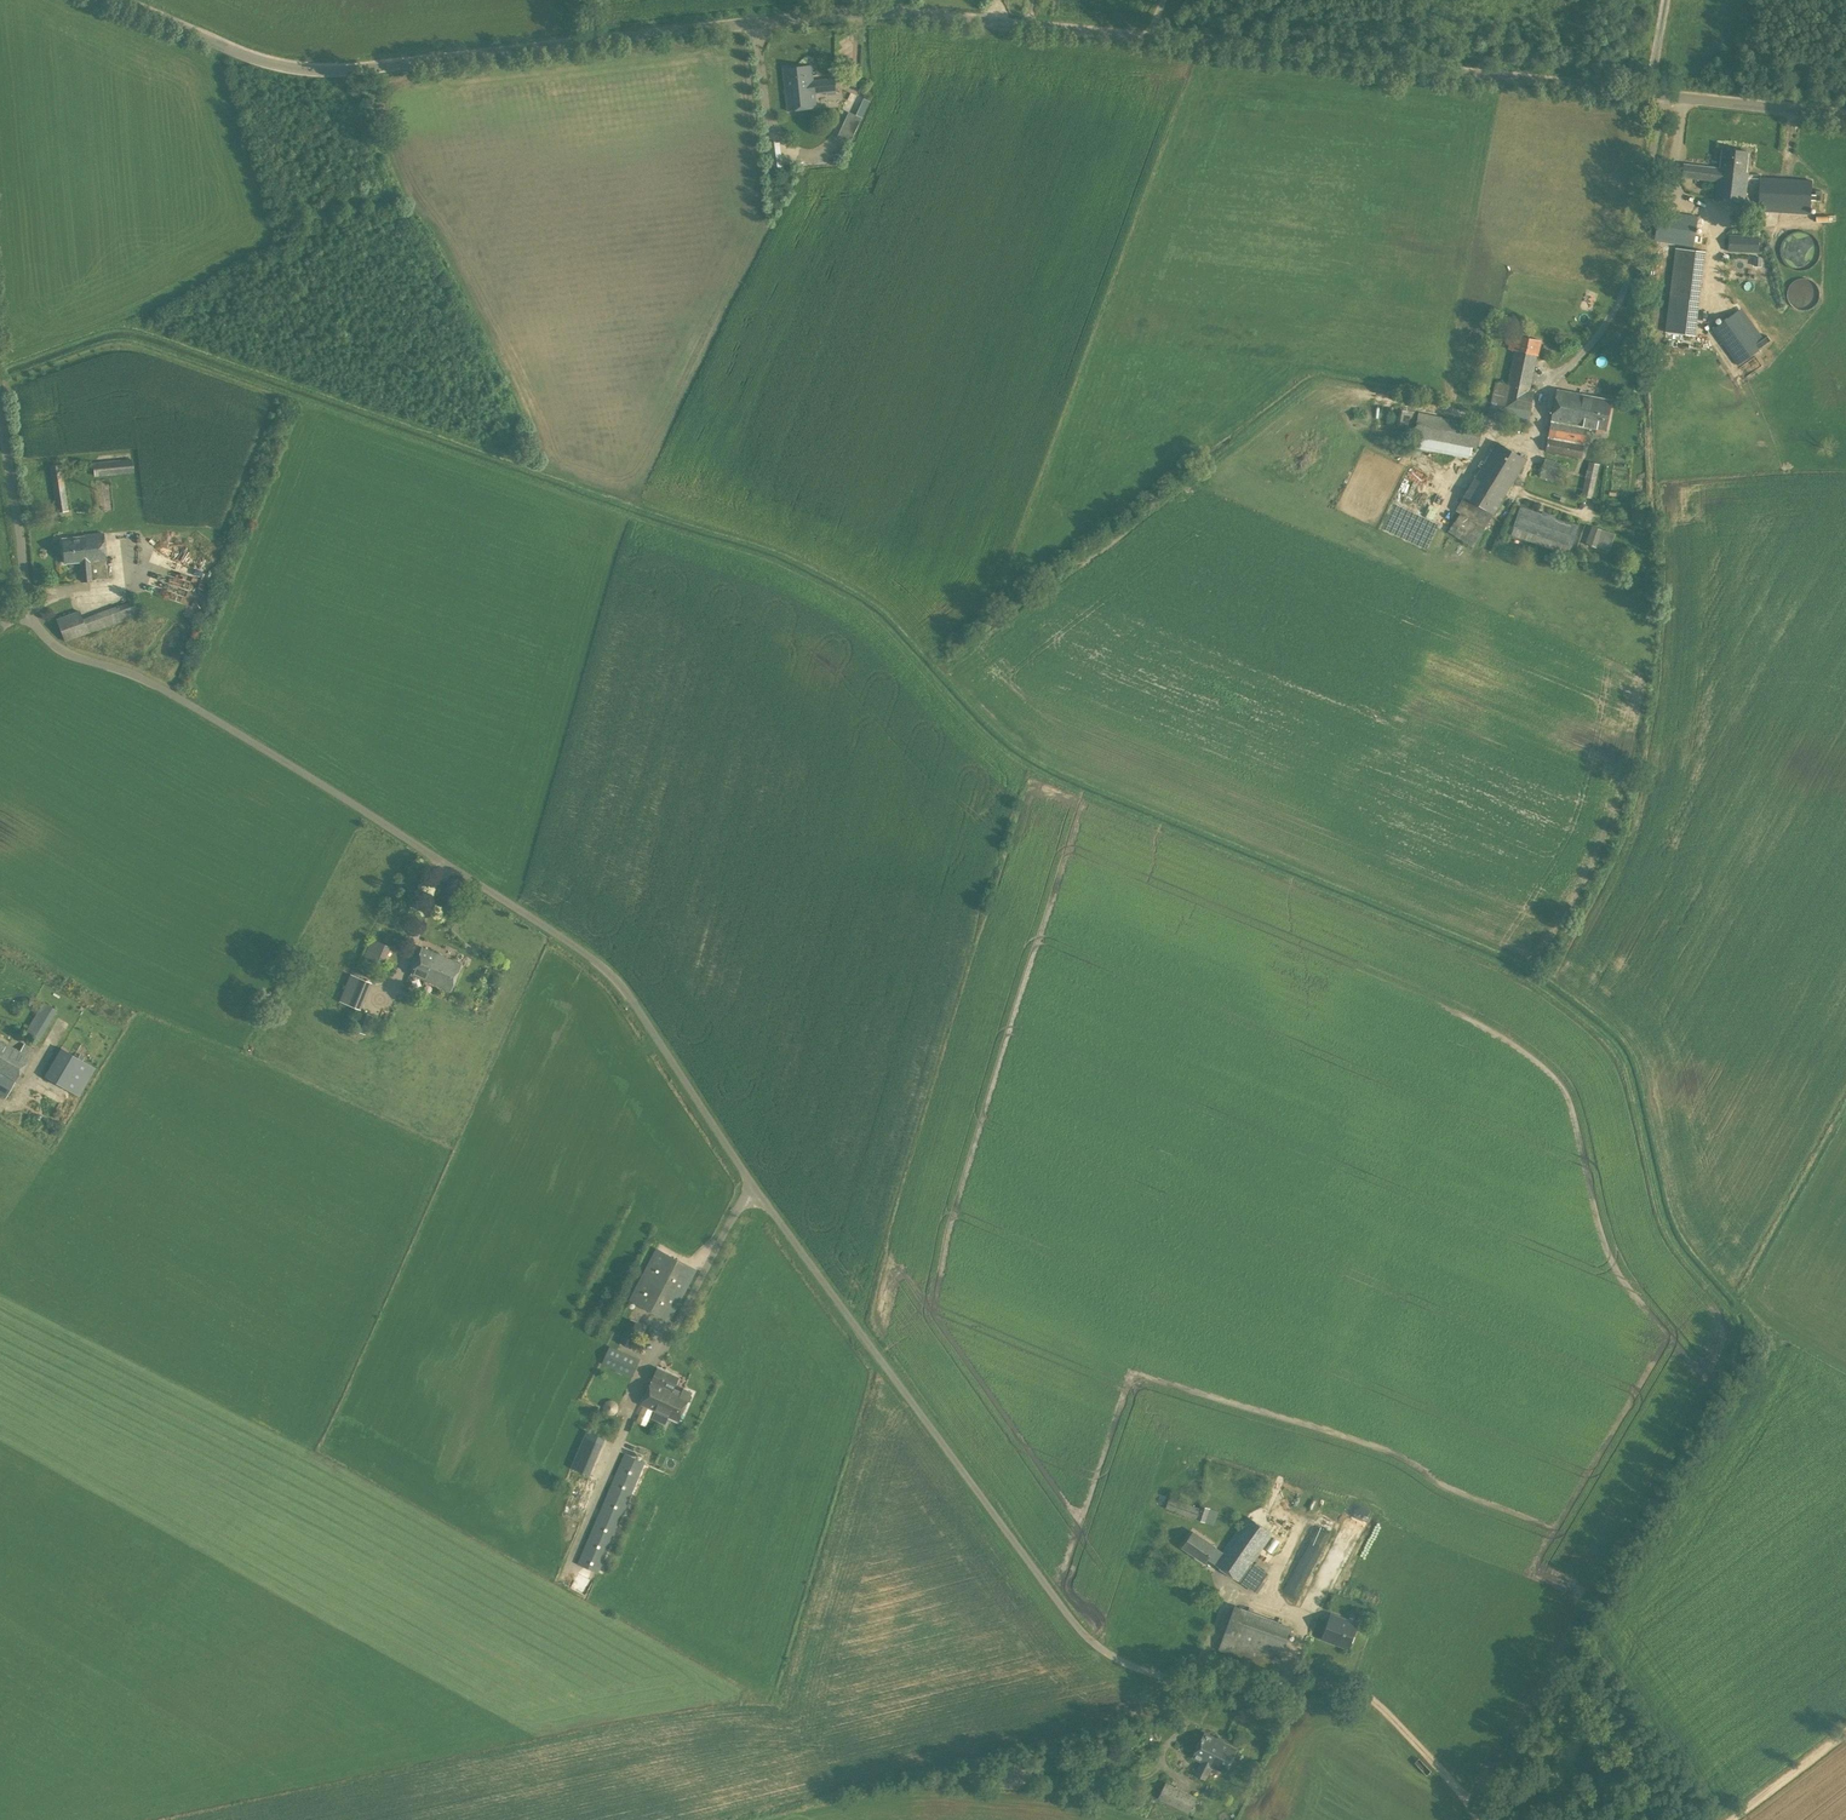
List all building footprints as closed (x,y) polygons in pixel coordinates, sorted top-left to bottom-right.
[(817,107),(815,93),(837,90),(835,77),(814,79),(812,65),(783,68),(788,110),(817,107)] [(855,114),(847,110),(837,136),(851,142),(869,99),(862,97),(855,114)] [(1715,198),(1744,201),(1749,151),(1721,148),(1719,168),(1684,164),(1683,177),(1717,180),(1715,198)] [(769,158),(770,169),(782,167),(780,156),(769,158)] [(1761,176),(1758,210),(1810,213),(1812,179),(1761,176)] [(1660,211),(1655,241),(1688,246),(1693,216),(1660,211)] [(1783,260),(1800,260),(1800,267),(1817,266),(1816,233),(1782,234),(1783,260)] [(1759,237),(1729,236),(1729,252),(1758,253),(1759,237)] [(1695,336),(1698,308),(1669,304),(1665,332),(1695,336)] [(1711,329),(1736,365),(1763,346),(1738,310),(1711,329)] [(1507,383),(1495,381),(1488,414),(1529,422),(1535,387),(1531,387),(1540,340),(1511,333),(1508,348),(1514,349),(1507,383)] [(1632,372),(1633,372),(1643,366),(1639,358),(1628,365),(1632,372)] [(1587,427),(1605,431),(1611,399),(1558,388),(1546,450),(1581,457),(1587,427)] [(1414,435),(1477,448),(1482,428),(1477,427),(1478,423),(1419,411),(1414,435)] [(1485,526),(1493,514),(1526,458),(1497,440),(1456,508),(1485,526)] [(1560,463),(1545,458),(1539,477),(1553,482),(1556,474),(1565,478),(1568,469),(1559,466),(1560,463)] [(94,462),(94,476),(134,472),(133,459),(94,462)] [(1582,494),(1592,497),(1596,478),(1598,465),(1588,463),(1586,475),(1582,494)] [(50,465),(57,512),(68,510),(61,464),(50,465)] [(1554,519),(1555,517),(1544,514),(1544,515),(1520,507),(1514,526),(1571,546),(1578,527),(1554,519)] [(1604,541),(1606,530),(1592,525),(1586,543),(1598,547),(1600,540),(1604,541)] [(80,561),(81,580),(107,578),(103,532),(84,533),(84,535),(62,537),(64,562),(80,561)] [(56,618),(65,641),(139,614),(134,599),(83,617),(79,609),(56,618)] [(388,946),(371,939),(364,957),(381,964),(388,946)] [(449,991),(460,964),(422,947),(410,974),(449,991)] [(363,1000),(343,991),(339,1000),(359,1009),(363,1000)] [(25,1032),(38,1040),(57,1009),(43,1001),(25,1032)] [(372,1015),(360,1010),(352,1028),(364,1033),(372,1015)] [(23,1043),(18,1051),(0,1040),(0,1094),(5,1097),(33,1048),(23,1043)] [(95,1069),(60,1048),(43,1076),(79,1097),(95,1069)] [(669,1319),(696,1269),(657,1248),(630,1299),(669,1319)] [(619,1344),(629,1348),(639,1324),(629,1320),(619,1344)] [(632,1377),(640,1360),(610,1346),(602,1364),(632,1377)] [(670,1416),(679,1420),(692,1392),(683,1388),(681,1393),(673,1390),(678,1379),(657,1370),(642,1404),(656,1410),(652,1418),(666,1425),(670,1416)] [(586,1430),(571,1466),(590,1474),(606,1438),(586,1430)] [(646,1462),(624,1453),(577,1563),(599,1572),(646,1462)] [(1165,1508),(1196,1519),(1206,1522),(1214,1525),(1219,1511),(1210,1508),(1201,1505),(1200,1507),(1170,1496),(1165,1508)] [(1255,1592),(1255,1591),(1265,1577),(1268,1573),(1267,1572),(1250,1560),(1260,1547),(1273,1556),(1291,1530),(1274,1520),(1268,1529),(1247,1515),(1223,1550),(1222,1552),(1215,1547),(1193,1532),(1183,1547),(1204,1561),(1207,1558),(1214,1563),(1214,1564),(1255,1592)] [(1218,1649),(1276,1671),(1293,1627),(1234,1605),(1218,1649)] [(1333,1622),(1330,1621),(1323,1638),(1341,1645),(1343,1640),(1351,1642),(1356,1628),(1343,1623),(1345,1619),(1335,1615),(1333,1622)] [(1196,1774),(1205,1778),(1211,1765),(1225,1772),(1236,1749),(1205,1733),(1193,1757),(1202,1761),(1196,1774)] [(1020,1765),(1003,1763),(1001,1787),(1017,1788),(1020,1765)] [(1157,1798),(1188,1813),(1197,1797),(1166,1782),(1157,1798)]
